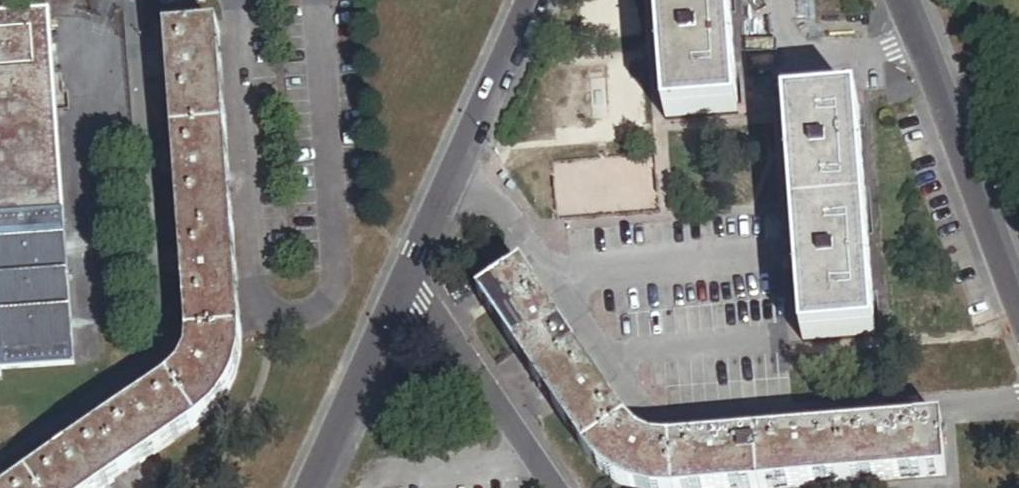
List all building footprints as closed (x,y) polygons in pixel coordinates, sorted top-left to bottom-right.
[(669,120),(737,115),(728,0),(660,0),(669,120)] [(0,218),(0,383),(3,383),(2,373),(74,368),(49,15),(0,19),(0,119),(18,118),(25,217),(0,218)] [(130,476),(205,426),(216,414),(225,403),(229,397),(235,384),(241,367),(242,357),(243,343),(221,34),(168,39),(189,344),(189,353),(186,363),(182,370),(178,377),(173,383),(166,388),(158,393),(98,434),(18,487),(112,487),(130,476)] [(857,106),(789,111),(806,342),(874,337),(857,106)] [(25,217),(18,118),(0,119),(0,218),(25,217)] [(523,270),(480,299),(591,461),(599,469),(610,479),(618,484),(625,487),(627,487),(785,487),(946,477),(943,425),(669,445),(663,445),(656,443),(646,440),(638,435),(630,428),(628,425),(523,270)]
